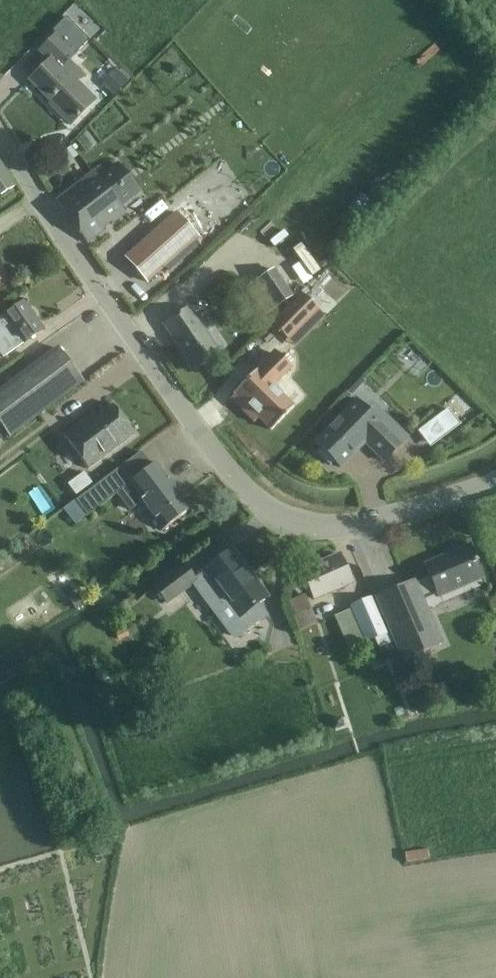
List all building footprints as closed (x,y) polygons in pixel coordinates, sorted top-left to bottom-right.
[(49,60),(29,80),(59,110),(57,112),(70,125),(84,111),(95,100),(76,82),(83,75),(69,60),(89,40),(66,17),(52,31),(56,34),(53,37),(39,51),(49,60)] [(116,69),(102,84),(114,96),(129,82),(116,69)] [(14,186),(0,165),(0,195),(14,186)] [(86,241),(100,231),(124,212),(119,206),(138,192),(117,165),(102,176),(99,171),(94,174),(93,173),(56,202),(86,241)] [(175,210),(123,257),(145,283),(199,236),(175,210)] [(246,287),(265,316),(293,296),(274,268),(246,287)] [(302,293),(271,324),(287,340),(318,309),(302,293)] [(4,357),(43,329),(24,301),(0,318),(0,351),(4,357)] [(187,307),(162,324),(194,370),(219,353),(187,307)] [(9,436),(81,382),(56,349),(0,391),(0,424),(9,436)] [(256,372),(235,393),(246,404),(241,409),(254,423),(259,418),(271,430),(294,407),(293,406),(303,396),(281,375),(288,368),(275,355),(257,373),(256,372)] [(356,400),(314,442),(320,448),(316,452),(330,466),(334,462),(338,466),(363,441),(384,462),(406,439),(385,418),(380,424),(356,400)] [(109,401),(63,436),(88,470),(117,449),(135,436),(109,401)] [(447,409),(434,419),(446,435),(460,425),(447,409)] [(75,500),(63,509),(75,525),(87,516),(102,505),(117,493),(129,510),(141,501),(163,529),(174,521),(190,509),(156,463),(151,466),(129,484),(118,468),(75,500)] [(425,565),(432,581),(417,588),(415,582),(376,598),(402,659),(441,642),(427,609),(442,603),(439,596),(482,578),(469,546),(425,565)] [(198,583),(194,587),(233,641),(267,615),(258,603),(267,597),(232,549),(216,561),(202,571),(194,577),(198,583)] [(352,583),(339,554),(302,571),(315,600),(352,583)] [(185,564),(153,588),(167,607),(194,587),(198,583),(194,577),(185,564)] [(70,598),(68,599),(75,610),(83,605),(77,594),(70,598)] [(290,601),(296,615),(294,616),(300,630),(316,623),(304,594),(290,601)] [(368,602),(351,609),(365,642),(382,634),(368,602)] [(334,617),(349,651),(364,644),(350,610),(334,617)] [(340,717),(330,720),(335,734),(344,731),(340,717)]
